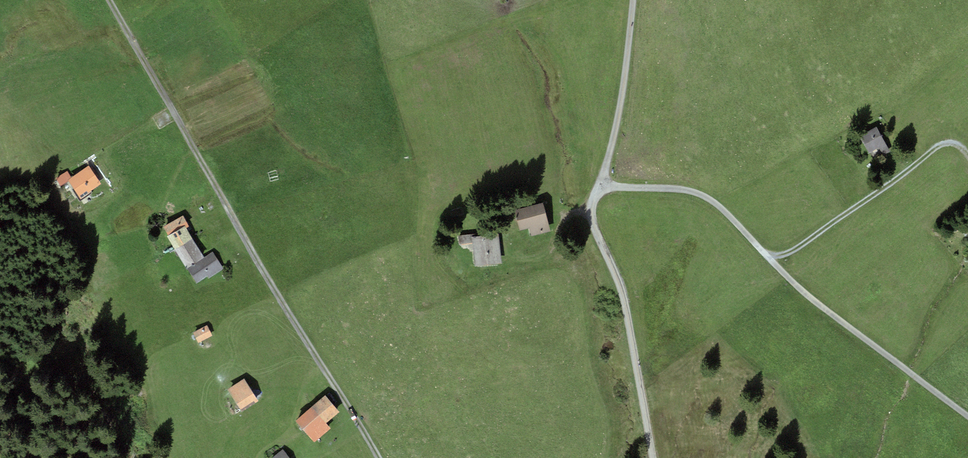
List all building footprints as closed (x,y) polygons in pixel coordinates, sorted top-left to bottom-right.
[(876,126),(860,136),(870,152),(879,147),(883,154),(890,150),(876,126)] [(67,170),(56,178),(61,186),(68,181),(79,198),(91,191),(93,194),(101,188),(99,185),(101,184),(97,178),(99,177),(92,166),(90,168),(89,166),(71,177),(67,170)] [(542,203),(515,210),(520,230),(529,228),(531,236),(550,231),(542,203)] [(169,235),(167,236),(186,268),(204,257),(187,228),(189,226),(183,215),(163,226),(169,235)] [(498,233),(472,236),(476,266),(502,263),(498,233)] [(213,252),(187,269),(197,283),(208,276),(209,278),(223,268),(213,252)] [(207,325),(193,333),(198,343),(212,335),(207,325)] [(244,379),(228,389),(242,411),(258,401),(244,379)] [(340,411),(326,395),(296,420),(314,442),(331,428),(327,423),(340,411)] [(272,457),(289,457),(282,450),(272,457)]
